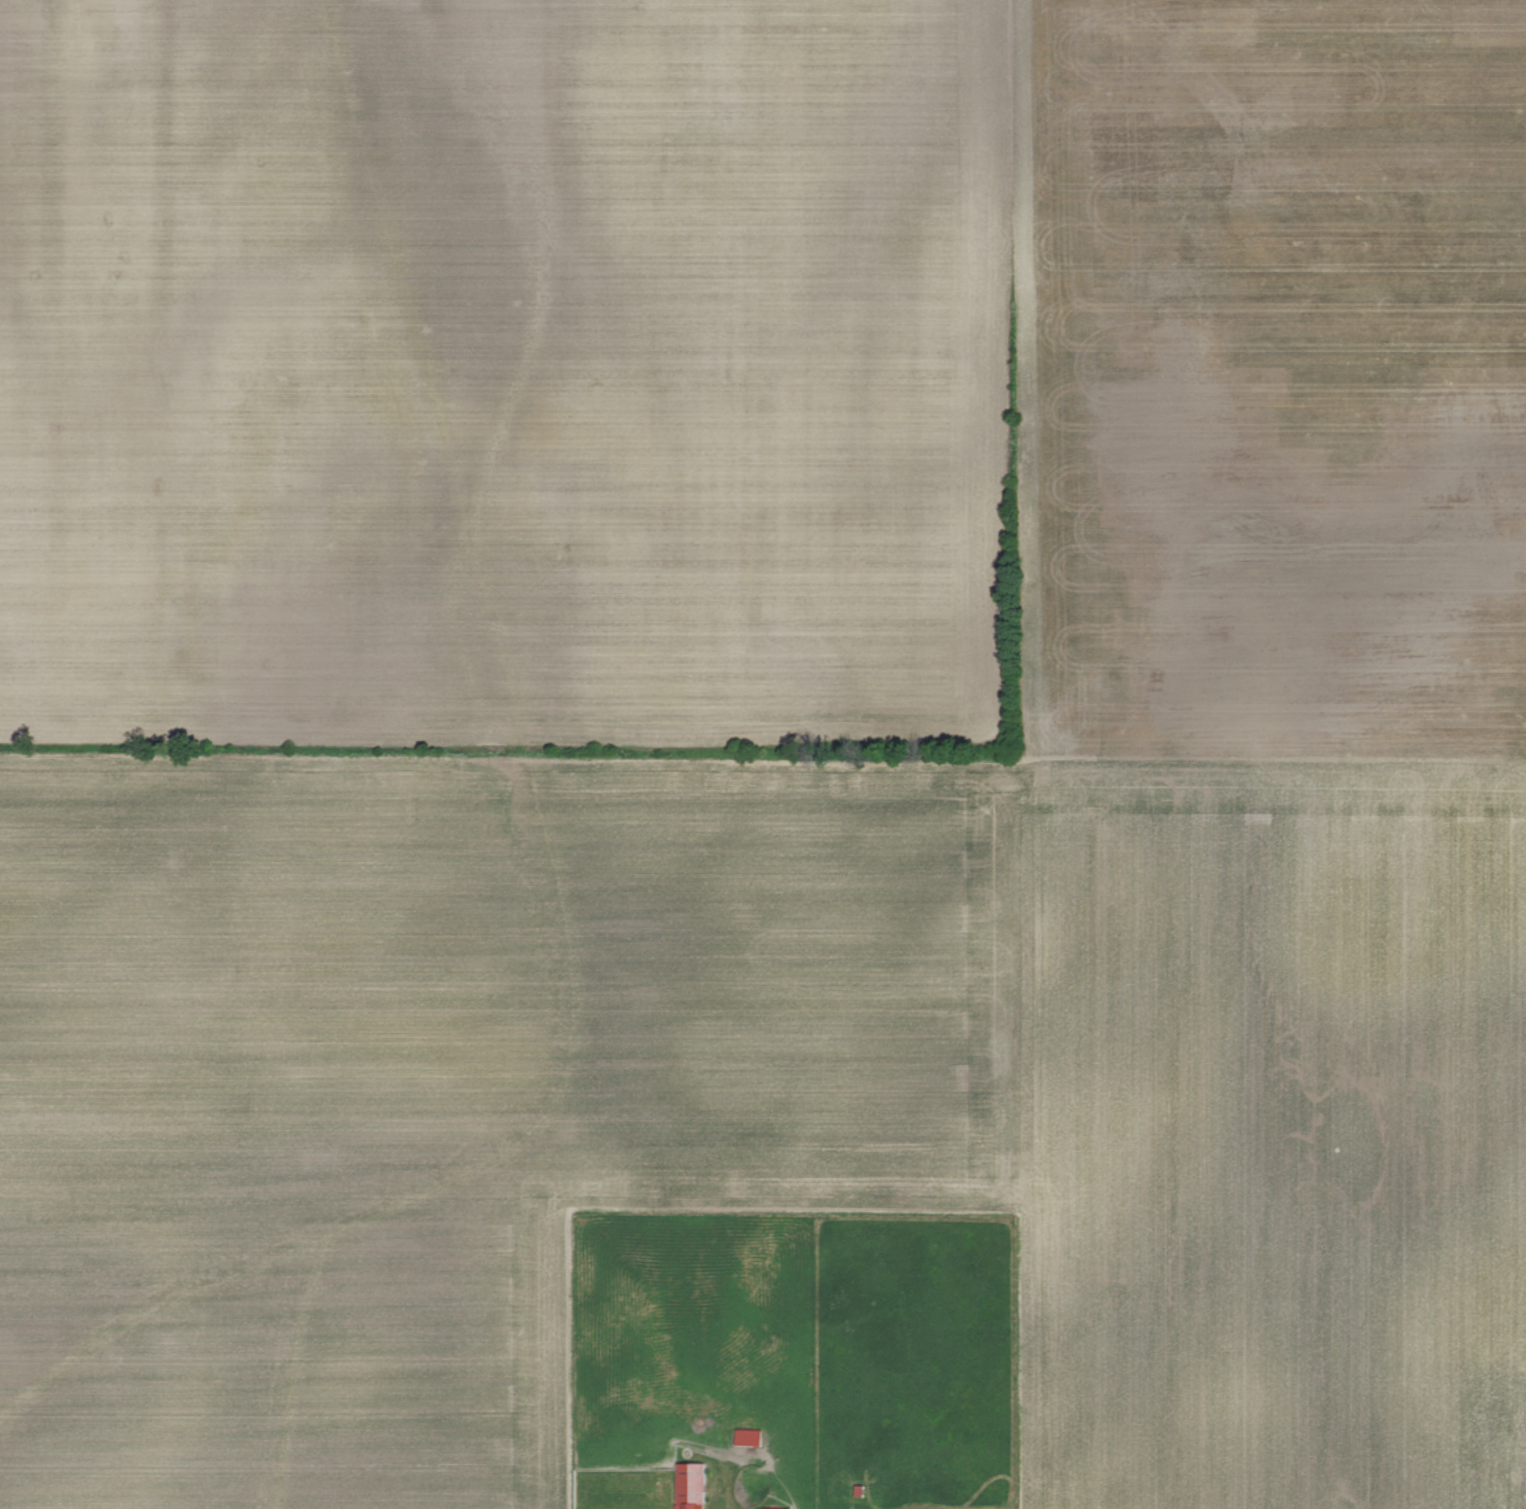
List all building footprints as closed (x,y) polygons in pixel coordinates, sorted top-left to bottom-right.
[(762,1445),(762,1431),(737,1431),(737,1445),(762,1445)] [(707,1463),(679,1463),(679,1502),(704,1502),(704,1492),(708,1492),(707,1463)]
